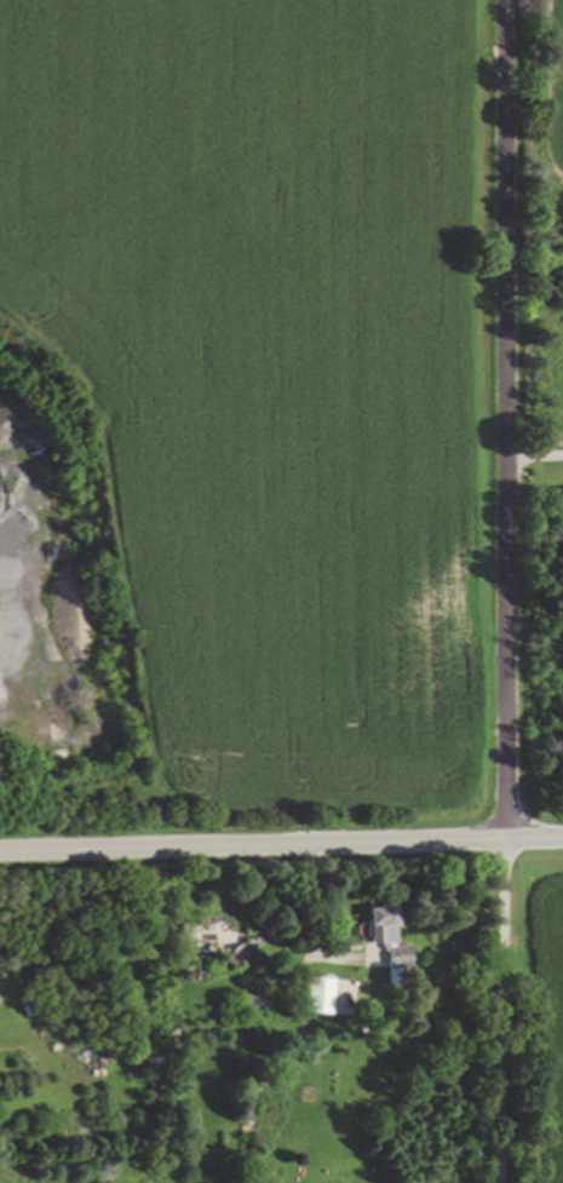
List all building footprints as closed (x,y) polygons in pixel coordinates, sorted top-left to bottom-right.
[(413,945),(396,946),(395,904),(365,905),(366,946),(384,945),(384,969),(414,968),(413,945)] [(335,1016),(337,979),(309,978),(307,1015),(335,1016)]
